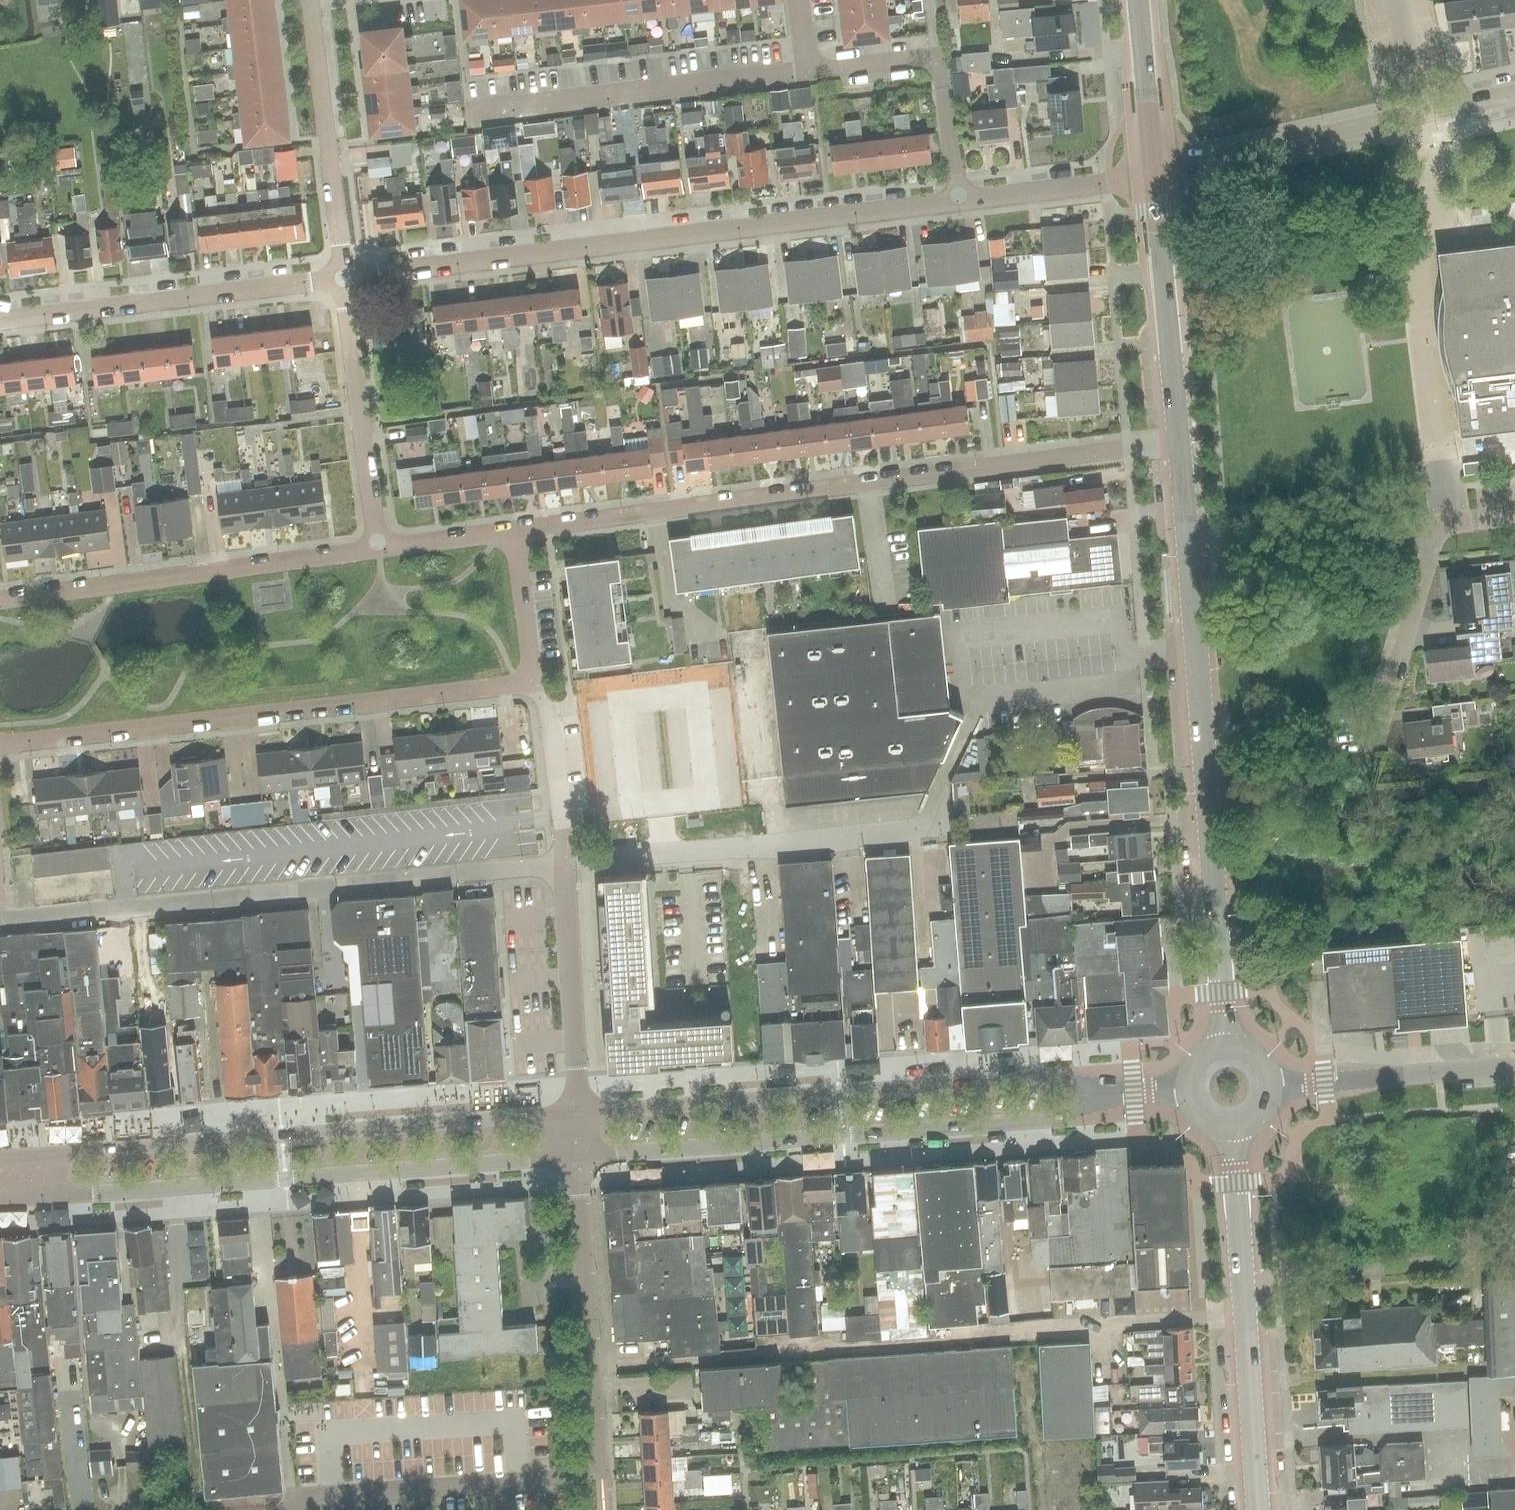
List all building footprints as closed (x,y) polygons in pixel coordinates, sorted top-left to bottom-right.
[(22,7),(21,0),(1,0),(2,9),(22,7)] [(119,0),(96,0),(99,26),(121,23),(119,0)] [(166,0),(141,0),(142,9),(166,6),(166,0)] [(274,3),(273,0),(230,0),(232,15),(222,18),(223,24),(275,18),(274,3)] [(486,0),(462,0),(462,2),(464,19),(467,39),(490,36),(486,0)] [(509,0),(486,0),(490,36),(513,33),(509,0)] [(532,0),(509,0),(513,33),(535,30),(532,0)] [(555,0),(532,0),(535,30),(558,27),(555,0)] [(578,0),(555,0),(558,27),(580,24),(578,0)] [(601,0),(578,0),(580,24),(603,21),(601,0)] [(622,0),(601,0),(603,21),(616,20),(619,29),(626,28),(622,0)] [(644,0),(622,0),(626,28),(632,27),(633,18),(646,16),(644,0)] [(667,0),(644,0),(646,16),(669,13),(667,0)] [(690,0),(667,0),(669,13),(671,29),(679,28),(677,12),(691,10),(690,0)] [(713,0),(690,0),(691,10),(706,9),(709,18),(715,17),(714,8),(713,0)] [(736,0),(713,0),(714,8),(715,17),(716,19),(725,18),(724,6),(736,5),(736,0)] [(884,0),(841,0),(844,21),(886,16),(884,0)] [(915,12),(925,11),(924,0),(914,0),(915,12)] [(1019,0),(999,0),(999,8),(1020,6),(1019,0)] [(1446,1),(1450,33),(1478,29),(1474,0),(1458,0),(1446,1)] [(1478,29),(1505,26),(1502,0),(1474,0),(1478,29)] [(1505,26),(1514,25),(1514,0),(1502,0),(1505,26)] [(200,17),(198,5),(182,7),(183,19),(200,17)] [(991,21),(989,5),(960,8),(961,23),(991,21)] [(1037,48),(1077,45),(1074,14),(1035,17),(1034,7),(1001,10),(1003,36),(1035,33),(1037,48)] [(922,12),(912,13),(913,20),(923,19),(922,12)] [(889,38),(886,16),(844,21),(846,43),(871,40),(871,41),(888,39),(888,38),(889,38)] [(278,42),(276,27),(275,18),(223,24),(224,31),(234,31),(236,47),(278,42)] [(414,35),(404,36),(403,27),(390,29),(389,28),(380,29),(380,30),(364,32),(367,52),(362,53),(364,70),(407,64),(405,50),(415,49),(414,35)] [(753,29),(741,30),(742,41),(754,40),(753,29)] [(728,44),(741,43),(740,30),(727,32),(728,44)] [(458,50),(456,34),(445,35),(446,52),(458,50)] [(649,39),(651,53),(661,51),(659,37),(649,39)] [(201,50),(200,38),(186,39),(187,52),(201,50)] [(708,38),(696,39),(697,47),(709,45),(708,38)] [(608,59),(629,56),(627,40),(606,43),(608,59)] [(281,66),(279,50),(278,42),(236,47),(238,63),(228,66),(229,72),(281,66)] [(594,61),(608,59),(606,43),(592,45),(594,61)] [(189,65),(203,63),(201,50),(187,52),(188,57),(189,65)] [(459,58),(458,50),(446,52),(447,59),(459,58)] [(573,50),(563,51),(564,64),(575,62),(573,50)] [(992,69),(991,51),(963,53),(964,71),(992,69)] [(549,66),(561,64),(560,54),(548,56),(549,66)] [(502,59),(504,71),(515,69),(514,57),(502,59)] [(530,68),(528,58),(518,59),(520,69),(530,68)] [(485,74),(483,60),(469,62),(471,76),(485,74)] [(417,63),(407,64),(364,70),(367,91),(410,86),(408,73),(417,70),(417,63)] [(1084,129),(1080,90),(1052,92),(1050,65),(1014,68),(1014,67),(1013,67),(1018,106),(1015,81),(1039,79),(1040,99),(1050,99),(1053,131),(1084,129)] [(284,90),(282,74),(281,66),(229,72),(230,78),(240,79),(242,95),(284,90)] [(1013,67),(1014,67),(1014,66),(993,69),(995,83),(988,84),(991,109),(975,111),(978,141),(1010,137),(1006,108),(1018,106),(1013,67)] [(968,72),(952,74),(955,97),(971,95),(968,72)] [(447,81),(449,100),(464,98),(461,80),(447,81)] [(203,85),(194,86),(195,101),(205,99),(203,85)] [(419,85),(410,86),(367,91),(369,113),(412,107),(411,94),(420,91),(419,85)] [(144,103),(143,89),(131,90),(132,104),(144,103)] [(287,113),(285,98),(284,90),(242,95),(243,110),(234,113),(235,120),(287,113)] [(772,91),(774,110),(791,108),(789,90),(772,91)] [(708,113),(721,99),(706,101),(708,113)] [(196,102),(198,114),(210,113),(208,101),(196,102)] [(739,105),(724,106),(727,132),(741,130),(739,105)] [(422,106),(412,107),(369,113),(372,135),(396,132),(413,130),(415,130),(413,115),(423,113),(422,106)] [(431,118),(447,116),(446,107),(430,109),(431,118)] [(701,111),(691,113),(693,125),(702,123),(701,111)] [(290,138),(287,113),(235,120),(236,126),(245,127),(247,143),(290,138)] [(908,164),(902,114),(894,115),(897,137),(880,139),(883,167),(908,164)] [(909,114),(902,114),(908,164),(932,161),(929,133),(911,135),(909,114)] [(613,131),(611,116),(599,117),(602,141),(615,140),(614,131),(613,131)] [(586,135),(585,117),(575,118),(576,136),(586,135)] [(670,159),(668,140),(665,119),(656,120),(656,125),(665,194),(684,192),(680,158),(670,159)] [(859,170),(853,120),(846,121),(849,143),(831,145),(835,173),(859,170)] [(883,167),(880,139),(863,141),(860,120),(853,120),(859,170),(883,167)] [(802,121),(792,122),(799,178),(818,175),(814,144),(805,145),(802,121)] [(799,178),(792,122),(783,123),(786,147),(776,148),(780,180),(799,178)] [(536,123),(524,124),(526,135),(537,134),(536,123)] [(518,148),(515,125),(484,129),(487,152),(518,148)] [(665,194),(656,125),(647,126),(649,143),(651,162),(641,163),(645,197),(665,194)] [(199,130),(200,142),(214,141),(213,129),(199,130)] [(747,150),(745,130),(737,131),(726,133),(728,147),(735,146),(738,167),(740,167),(742,185),(768,181),(764,148),(747,150)] [(714,135),(705,136),(711,188),(731,186),(727,153),(724,134),(714,135)] [(475,135),(452,138),(454,155),(478,153),(475,135)] [(711,188),(705,136),(695,137),(698,156),(687,157),(691,191),(711,188)] [(434,138),(423,140),(424,147),(435,146),(434,138)] [(139,174),(136,142),(123,143),(126,175),(139,174)] [(395,167),(414,165),(411,142),(392,145),(395,167)] [(534,142),(519,144),(521,157),(523,179),(524,179),(526,192),(527,192),(530,211),(554,208),(550,176),(538,177),(534,142)] [(624,142),(614,144),(621,200),(640,197),(636,165),(627,166),(624,142)] [(621,200),(614,144),(605,145),(608,169),(598,170),(602,202),(621,200)] [(78,167),(75,146),(50,149),(53,170),(78,167)] [(587,172),(575,173),(574,165),(578,164),(576,150),(572,146),(559,147),(561,162),(563,175),(564,175),(567,206),(591,203),(587,172)] [(253,149),(255,166),(265,165),(263,147),(253,149)] [(294,148),(274,151),(278,179),(298,176),(294,148)] [(392,169),(391,156),(369,159),(370,171),(392,169)] [(458,204),(454,170),(452,157),(442,158),(443,171),(445,191),(432,192),(434,210),(435,210),(436,222),(459,219),(457,205),(458,204)] [(211,166),(210,158),(192,160),(193,168),(211,166)] [(517,198),(513,166),(512,159),(502,160),(504,184),(490,185),(493,202),(494,202),(495,215),(518,212),(516,198),(517,198)] [(488,186),(490,186),(488,166),(487,161),(475,163),(478,187),(463,189),(465,206),(467,206),(468,218),(490,216),(488,201),(490,201),(488,186)] [(188,172),(187,163),(175,164),(176,173),(188,172)] [(123,239),(114,169),(107,170),(111,198),(108,198),(111,226),(97,228),(101,260),(103,260),(103,263),(113,262),(115,259),(125,257),(123,239)] [(197,248),(190,192),(188,172),(176,173),(178,193),(180,193),(184,218),(169,220),(173,251),(174,251),(175,254),(188,252),(187,249),(197,248)] [(405,176),(396,177),(402,226),(426,223),(423,194),(405,196),(404,191),(406,188),(405,176)] [(402,226),(396,177),(387,178),(389,190),(391,193),(392,197),(374,200),(378,229),(402,226)] [(225,183),(226,193),(237,192),(236,182),(225,183)] [(279,187),(281,205),(285,241),(306,238),(302,203),(292,204),(290,185),(279,187)] [(154,224),(152,204),(155,204),(152,186),(142,188),(150,254),(156,254),(159,256),(170,255),(166,223),(154,224)] [(150,254),(142,188),(133,189),(138,226),(126,228),(130,259),(141,258),(143,255),(150,254)] [(285,241),(281,205),(271,207),(269,188),(258,189),(265,243),(285,241)] [(265,243),(258,189),(247,190),(250,209),(240,210),(244,246),(265,243)] [(244,246),(240,210),(237,192),(226,193),(229,212),(219,213),(223,248),(244,246)] [(85,194),(76,195),(78,211),(87,210),(85,194)] [(223,248),(219,213),(217,194),(206,196),(208,214),(198,216),(202,251),(223,248)] [(0,201),(0,219),(10,218),(7,200),(0,201)] [(39,240),(36,214),(34,201),(25,202),(26,206),(26,205),(28,215),(27,215),(35,272),(57,269),(53,238),(39,240)] [(26,205),(26,206),(18,206),(19,216),(22,242),(9,244),(13,275),(35,272),(27,215),(28,215),(26,205)] [(94,264),(87,210),(78,211),(77,211),(80,234),(66,235),(70,267),(94,264)] [(1084,224),(1044,227),(1046,253),(1086,249),(1084,224)] [(980,278),(975,238),(950,242),(955,282),(980,278)] [(991,258),(1006,258),(1005,239),(990,240),(991,258)] [(955,282),(950,242),(924,245),(929,281),(929,285),(955,282)] [(1439,252),(1445,306),(1445,311),(1444,322),(1444,330),(1445,341),(1445,346),(1447,357),(1450,366),(1453,376),(1454,381),(1461,435),(1514,429),(1514,242),(1439,252)] [(1024,246),(1012,247),(1013,255),(1025,254),(1024,246)] [(906,247),(881,250),(886,290),(911,287),(906,247)] [(1088,275),(1086,249),(1046,253),(1048,279),(1088,275)] [(886,290),(881,250),(855,253),(860,293),(886,290)] [(837,256),(812,259),(817,299),(842,296),(837,256)] [(992,259),(993,273),(1016,272),(1015,258),(992,259)] [(817,299),(812,259),(786,262),(791,302),(817,299)] [(768,264),(743,267),(748,307),(773,304),(768,264)] [(748,307),(743,267),(717,271),(722,311),(748,307)] [(699,273),(674,276),(678,316),(704,313),(699,273)] [(1014,291),(1013,275),(992,276),(993,292),(1000,291),(1014,291)] [(678,316),(674,276),(648,279),(653,319),(678,316)] [(930,295),(929,285),(929,281),(920,283),(922,296),(930,295)] [(634,331),(632,314),(628,282),(600,285),(603,317),(601,317),(603,334),(605,334),(607,348),(623,346),(622,332),(634,331)] [(580,288),(555,291),(561,340),(568,340),(566,318),(583,316),(580,288)] [(561,340),(555,291),(531,294),(534,322),(552,320),(554,341),(561,340)] [(1012,291),(997,292),(998,303),(1012,303),(1012,291)] [(1049,295),(1052,321),(1092,318),(1089,292),(1049,295)] [(996,293),(986,294),(986,313),(992,313),(996,312),(996,303),(996,293)] [(534,322),(531,294),(507,297),(513,346),(520,346),(517,324),(534,322)] [(513,346),(507,297),(483,300),(486,328),(503,326),(506,347),(513,346)] [(486,328),(483,300),(459,303),(465,352),(472,351),(469,330),(486,328)] [(1016,324),(1015,302),(1012,303),(998,303),(996,303),(996,312),(997,324),(1016,324)] [(465,352),(459,303),(434,306),(437,334),(455,332),(458,353),(465,352)] [(994,338),(992,313),(963,316),(966,341),(994,338)] [(1094,343),(1092,318),(1052,321),(1054,347),(1094,343)] [(313,324),(288,327),(292,365),(302,364),(301,357),(299,357),(299,356),(316,354),(313,324)] [(1022,354),(1019,324),(999,326),(1002,356),(1022,354)] [(292,365),(288,327),(263,331),(266,360),(283,358),(284,366),(292,365)] [(266,360),(263,331),(238,334),(241,363),(266,360)] [(807,331),(789,332),(791,361),(808,360),(807,331)] [(241,363),(238,334),(213,337),(216,366),(230,364),(231,373),(242,372),(241,363)] [(917,343),(916,334),(894,336),(895,346),(917,343)] [(592,337),(580,339),(582,352),(594,351),(592,337)] [(828,356),(857,352),(855,337),(826,340),(828,356)] [(869,341),(859,343),(860,353),(870,351),(869,341)] [(193,343),(168,346),(172,376),(197,372),(193,343)] [(650,383),(646,344),(631,346),(634,376),(625,377),(626,385),(650,383)] [(735,365),(748,363),(746,345),(732,347),(735,365)] [(172,376),(168,346),(143,349),(147,379),(163,377),(163,386),(172,385),(172,376)] [(788,363),(786,347),(762,350),(764,366),(769,365),(788,363)] [(147,379),(143,349),(118,352),(122,382),(147,379)] [(122,382),(118,352),(93,355),(97,385),(122,382)] [(594,353),(582,355),(583,365),(595,364),(594,353)] [(663,355),(665,375),(682,373),(680,353),(663,355)] [(708,353),(692,355),(693,367),(709,365),(708,353)] [(916,365),(927,364),(925,353),(915,354),(916,365)] [(74,354),(49,357),(52,386),(53,386),(77,383),(74,354)] [(52,386),(49,357),(24,360),(27,389),(45,387),(46,402),(55,401),(53,386),(52,386)] [(883,359),(864,361),(866,371),(889,368),(888,358),(883,359)] [(902,358),(891,360),(892,368),(903,366),(902,358)] [(24,360),(0,363),(0,375),(2,392),(27,389),(24,360)] [(986,360),(977,361),(979,373),(987,372),(986,360)] [(1097,386),(1095,360),(1055,363),(1057,389),(1097,386)] [(864,361),(841,364),(844,382),(845,394),(855,393),(853,381),(867,379),(866,371),(864,361)] [(1022,374),(1021,362),(1002,363),(1003,376),(1022,374)] [(844,382),(841,364),(817,368),(820,385),(844,382)] [(894,399),(895,414),(899,441),(923,438),(919,411),(910,412),(909,405),(915,404),(911,377),(891,380),(894,399)] [(990,397),(988,377),(976,379),(978,399),(990,397)] [(478,381),(481,405),(493,403),(490,380),(478,381)] [(296,384),(298,399),(303,399),(304,412),(318,410),(316,398),(320,397),(318,381),(296,384)] [(556,382),(557,392),(564,391),(564,381),(556,382)] [(967,404),(952,406),(949,381),(939,382),(946,435),(970,431),(967,404)] [(1000,392),(1015,390),(1014,381),(999,383),(1000,392)] [(740,382),(726,383),(728,402),(743,400),(740,382)] [(946,435),(939,382),(931,383),(932,395),(929,395),(931,409),(919,411),(923,438),(946,435)] [(708,439),(706,428),(704,414),(700,384),(686,387),(691,427),(684,428),(682,421),(666,423),(672,465),(686,463),(687,470),(689,469),(692,472),(698,472),(701,468),(711,466),(707,440),(708,439)] [(722,385),(712,386),(713,394),(723,393),(722,385)] [(748,386),(750,400),(758,460),(781,457),(778,430),(767,431),(765,418),(763,418),(760,395),(751,386),(748,386)] [(1099,412),(1097,386),(1057,389),(1059,415),(1099,412)] [(495,403),(504,403),(503,387),(494,387),(495,403)] [(638,397),(649,404),(656,394),(645,387),(638,397)] [(679,403),(677,387),(662,389),(664,405),(679,403)] [(1015,397),(1001,398),(1004,426),(1017,425),(1015,397)] [(595,398),(594,398),(580,400),(581,410),(596,409),(595,398)] [(805,454),(801,427),(802,427),(800,415),(799,401),(798,398),(789,398),(792,428),(778,430),(781,457),(805,454)] [(242,420),(240,406),(229,408),(228,399),(214,401),(216,422),(230,420),(230,421),(242,420)] [(303,399),(298,399),(290,401),(292,414),(304,412),(303,399)] [(899,441),(895,414),(894,399),(870,402),(871,411),(872,417),(876,444),(879,444),(879,446),(891,445),(890,442),(899,441)] [(758,460),(750,400),(737,402),(740,423),(743,422),(745,434),(731,436),(734,463),(758,460)] [(806,401),(799,401),(800,415),(807,414),(806,401)] [(876,444),(872,417),(861,419),(859,404),(847,406),(852,447),(861,446),(862,449),(872,447),(872,445),(876,444)] [(255,418),(254,405),(240,406),(242,420),(255,418)] [(563,419),(573,417),(572,406),(561,407),(563,419)] [(852,447),(847,406),(835,408),(834,416),(837,422),(825,424),(829,451),(852,447)] [(77,422),(75,409),(61,411),(63,424),(77,422)] [(63,424),(61,411),(50,412),(51,425),(63,424)] [(198,426),(196,412),(183,414),(184,427),(198,426)] [(713,413),(704,414),(706,428),(715,426),(713,413)] [(184,427),(183,414),(170,415),(172,429),(184,427)] [(477,415),(463,417),(464,429),(479,427),(478,421),(477,415)] [(536,415),(526,416),(528,432),(538,431),(536,415)] [(13,417),(0,418),(0,424),(1,431),(2,431),(14,430),(13,417)] [(455,428),(453,417),(430,420),(431,431),(455,428)] [(582,484),(575,431),(573,417),(563,419),(567,458),(555,460),(559,487),(582,484)] [(135,433),(133,419),(120,421),(122,434),(135,433)] [(122,434),(120,421),(108,422),(109,436),(122,434)] [(624,439),(623,424),(611,426),(615,452),(602,453),(606,481),(629,477),(624,439)] [(829,451),(825,424),(802,427),(801,427),(805,454),(829,451)] [(429,440),(428,426),(407,427),(408,442),(429,440)] [(666,464),(662,434),(661,426),(648,428),(649,436),(624,439),(629,477),(653,474),(652,466),(666,464)] [(301,428),(296,429),(292,433),(293,438),(297,441),(302,440),(305,436),(305,431),(301,428)] [(606,481),(602,453),(590,455),(587,429),(575,431),(582,484),(606,481)] [(70,440),(69,437),(69,431),(58,433),(59,441),(70,440)] [(203,493),(195,432),(182,434),(190,494),(203,493)] [(559,487),(555,460),(544,461),(541,436),(529,437),(531,454),(532,463),(531,463),(535,490),(559,487)] [(731,436),(708,439),(707,440),(711,466),(734,463),(731,436)] [(129,464),(126,440),(113,442),(116,465),(129,464)] [(15,454),(13,443),(1,445),(3,456),(15,454)] [(110,444),(98,446),(99,454),(112,452),(110,444)] [(301,520),(296,483),(295,483),(294,474),(295,474),(292,453),(284,454),(288,484),(270,486),(275,524),(301,520)] [(535,490),(531,463),(532,463),(531,454),(507,457),(508,466),(512,493),(515,493),(515,496),(527,494),(527,491),(535,490)] [(461,472),(460,460),(445,461),(445,456),(435,457),(435,462),(441,503),(464,500),(461,472)] [(321,471),(320,459),(311,460),(313,471),(321,471)] [(1493,471),(1491,459),(1464,462),(1465,474),(1493,471)] [(33,462),(21,463),(23,477),(35,475),(33,462)] [(441,503),(435,462),(398,467),(402,496),(415,494),(417,506),(441,503)] [(512,493),(508,466),(484,469),(488,496),(512,493)] [(252,480),(250,468),(242,469),(244,481),(252,480)] [(484,469),(461,472),(464,500),(488,496),(484,469)] [(225,483),(224,471),(216,472),(217,484),(225,483)] [(1001,479),(1002,489),(1015,487),(1014,478),(1001,479)] [(328,517),(322,479),(296,483),(301,520),(328,517)] [(167,539),(162,501),(148,503),(146,480),(133,482),(135,504),(141,542),(167,539)] [(18,481),(8,482),(10,496),(20,495),(18,481)] [(1106,505),(1103,487),(1067,492),(1066,484),(1035,489),(1037,505),(1067,501),(1068,511),(1106,505)] [(275,524),(270,486),(244,490),(249,527),(275,524)] [(249,527),(244,490),(218,493),(223,531),(249,527)] [(79,504),(78,491),(69,492),(70,504),(79,504)] [(964,521),(1006,518),(1005,493),(962,497),(964,521)] [(36,510),(35,497),(26,498),(27,511),(36,510)] [(194,535),(189,497),(162,501),(167,539),(194,535)] [(8,503),(0,503),(0,513),(9,513),(8,503)] [(111,546),(106,508),(80,512),(85,550),(111,546)] [(85,550),(80,512),(54,515),(59,553),(85,550)] [(861,566),(854,513),(832,516),(833,527),(694,546),(692,535),(670,538),(677,591),(861,566)] [(59,553),(54,515),(28,519),(33,557),(59,553)] [(1119,583),(1114,533),(1069,538),(1067,517),(1002,524),(1002,520),(918,528),(927,604),(1119,583)] [(33,557),(28,519),(2,522),(7,560),(33,557)] [(623,578),(620,556),(566,563),(580,666),(633,659),(630,637),(620,638),(612,579),(623,578)] [(1504,562),(1509,587),(1514,585),(1514,559),(1504,562)] [(1514,627),(1514,606),(1514,601),(1488,604),(1484,575),(1450,579),(1455,619),(1481,616),(1483,631),(1514,627)] [(927,615),(768,632),(784,777),(787,805),(929,789),(942,760),(944,760),(964,715),(949,708),(944,661),(932,663),(927,615)] [(689,652),(685,616),(672,618),(677,653),(689,652)] [(1500,629),(1486,631),(1457,634),(1459,646),(1428,650),(1431,680),(1473,675),(1472,663),(1503,660),(1500,629)] [(1464,729),(1462,711),(1477,709),(1476,700),(1433,705),(1435,719),(1406,723),(1410,755),(1453,749),(1451,730),(1464,729)] [(610,723),(617,780),(663,775),(666,797),(717,792),(708,705),(651,711),(650,701),(601,707),(603,724),(610,723)] [(1492,711),(1491,703),(1479,704),(1480,712),(1492,711)] [(1147,768),(1143,715),(1119,717),(1119,708),(1092,709),(1092,718),(1074,719),(1077,759),(1106,757),(1107,770),(1147,768)] [(504,764),(499,725),(473,728),(477,767),(504,764)] [(477,767),(473,728),(447,731),(452,770),(477,767)] [(452,770),(447,731),(421,734),(426,773),(452,770)] [(426,773),(421,734),(395,737),(399,776),(426,773)] [(367,780),(363,741),(336,744),(341,783),(367,780)] [(341,783),(336,744),(310,747),(315,786),(330,784),(332,805),(343,804),(341,783)] [(315,786),(310,747),(285,750),(289,789),(315,786)] [(289,789),(285,750),(258,753),(263,792),(289,789)] [(230,795),(226,757),(199,760),(204,799),(230,795)] [(204,799),(199,760),(173,763),(174,775),(160,788),(164,816),(193,812),(192,804),(203,803),(203,799),(204,799)] [(145,805),(140,767),(114,770),(118,809),(136,806),(138,827),(147,826),(146,814),(144,814),(143,806),(145,805)] [(118,809),(114,770),(88,773),(92,811),(110,809),(112,830),(120,829),(118,809)] [(504,772),(484,775),(486,789),(506,787),(504,772)] [(92,811),(88,773),(62,776),(66,814),(92,811)] [(386,806),(382,774),(369,776),(373,808),(386,806)] [(520,791),(518,774),(506,775),(508,792),(520,791)] [(66,814),(62,776),(35,779),(42,838),(51,837),(49,816),(66,814)] [(480,788),(478,776),(470,777),(471,789),(480,788)] [(1149,797),(1148,778),(1095,782),(1095,787),(1099,787),(1099,789),(1109,788),(1109,800),(1149,797)] [(971,814),(970,790),(984,789),(983,779),(953,782),(955,815),(971,814)] [(437,793),(436,781),(426,781),(428,794),(437,793)] [(1077,802),(1075,782),(1060,783),(1038,785),(1039,805),(1077,802)] [(395,798),(395,786),(385,786),(386,798),(395,798)] [(300,809),(299,796),(291,797),(292,810),(300,809)] [(1149,797),(1109,800),(1082,802),(1064,807),(1065,815),(1083,813),(1083,812),(1110,809),(1111,818),(1150,815),(1149,797)] [(274,811),(272,799),(264,800),(266,812),(274,811)] [(266,812),(264,800),(247,802),(250,825),(267,823),(266,812)] [(250,825),(247,802),(231,804),(232,816),(234,826),(250,825)] [(223,805),(224,817),(232,816),(231,804),(223,805)] [(292,811),(293,823),(310,821),(309,809),(292,811)] [(164,836),(162,812),(149,814),(151,838),(164,836)] [(78,835),(76,822),(68,823),(69,836),(78,835)] [(1020,833),(1020,838),(1021,850),(1042,848),(1041,832),(1020,833)] [(1107,832),(1078,834),(1079,846),(1096,845),(1110,844),(1111,856),(1133,855),(1133,857),(1153,855),(1151,832),(1109,835),(1107,832)] [(1026,981),(1020,927),(1020,925),(1029,924),(1028,917),(1027,917),(1025,899),(1021,850),(1020,838),(951,843),(956,918),(964,1022),(966,1047),(1020,1042),(1020,1040),(1030,1039),(1025,981),(1026,981)] [(110,845),(99,846),(101,869),(112,868),(110,845)] [(101,869),(99,846),(88,847),(90,870),(101,869)] [(90,870),(88,847),(77,849),(79,871),(90,870)] [(79,871),(77,849),(66,850),(68,872),(79,871)] [(68,872),(66,850),(55,851),(57,874),(68,872)] [(57,874),(55,851),(44,852),(46,875),(57,874)] [(46,875),(44,852),(33,853),(35,876),(46,875)] [(856,925),(857,950),(873,949),(874,968),(875,991),(919,988),(910,854),(867,857),(871,924),(856,925)] [(1153,855),(1133,857),(1118,858),(1119,881),(1155,878),(1153,855)] [(780,863),(787,960),(793,1043),(794,1058),(847,1055),(845,1019),(841,971),(832,859),(780,863)] [(1081,880),(1081,861),(1060,862),(1061,881),(1081,880)] [(651,999),(643,875),(643,873),(599,876),(599,879),(607,1002),(609,1002),(610,1025),(607,1025),(610,1070),(736,1062),(733,1018),(732,1018),(642,1023),(641,1011),(645,1011),(644,1000),(651,999)] [(1123,914),(1158,912),(1155,878),(1119,881),(1071,883),(1072,897),(1072,899),(1074,899),(1121,896),(1123,914)] [(940,883),(942,909),(953,908),(951,883),(940,883)] [(467,1041),(455,911),(456,911),(455,899),(454,899),(454,889),(424,891),(438,1081),(470,1079),(467,1041)] [(425,1081),(430,1081),(416,894),(339,900),(333,908),(335,936),(342,943),(347,942),(349,957),(360,956),(370,1086),(375,1085),(375,1086),(395,1084),(405,1083),(425,1082),(425,1081)] [(495,896),(455,899),(456,911),(459,910),(471,1079),(508,1076),(495,896)] [(1072,897),(1044,898),(1045,916),(1071,914),(1071,915),(1074,914),(1074,899),(1072,899),(1072,897)] [(1044,898),(1025,899),(1027,917),(1028,917),(1045,916),(1044,898)] [(315,989),(311,945),(308,908),(258,912),(258,914),(242,915),(242,918),(207,921),(207,920),(167,923),(170,971),(167,971),(168,985),(198,982),(204,982),(203,969),(218,968),(220,984),(219,984),(223,1032),(222,1032),(227,1097),(256,1095),(256,1094),(257,1094),(257,1095),(281,1093),(281,1081),(290,1080),(291,1092),(314,1090),(308,1035),(319,1035),(315,989)] [(1085,913),(1072,915),(1073,923),(1086,922),(1085,913)] [(1045,916),(1028,917),(1029,924),(1020,925),(1020,927),(1026,981),(1035,980),(1039,1042),(1077,1039),(1075,1003),(1074,1004),(1073,977),(1078,976),(1071,915),(1071,914),(1045,916)] [(1086,922),(1073,923),(1079,975),(1086,975),(1089,1038),(1169,1033),(1165,992),(1159,916),(1086,922)] [(964,1022),(956,918),(931,920),(935,966),(922,967),(924,1003),(927,1003),(928,1017),(926,1017),(928,1049),(950,1048),(948,1023),(964,1022)] [(95,928),(65,932),(73,992),(102,988),(101,977),(95,928)] [(73,992),(65,932),(64,930),(37,932),(22,933),(30,1012),(36,1072),(32,1072),(32,1073),(38,1114),(80,1110),(76,1069),(80,1069),(80,1054),(73,992)] [(30,1012),(22,933),(0,935),(0,962),(1,972),(4,1014),(8,1056),(9,1068),(5,1068),(9,1117),(34,1114),(29,1073),(32,1073),(32,1072),(36,1072),(30,1012)] [(1338,962),(1328,963),(1333,1030),(1399,1024),(1399,1015),(1427,1013),(1428,1026),(1429,1026),(1429,1018),(1465,1015),(1466,1023),(1468,1023),(1461,937),(1323,948),(1323,951),(1337,949),(1338,962)] [(793,1043),(787,960),(758,962),(760,992),(765,1060),(787,1058),(786,1043),(793,1043)] [(876,1006),(875,991),(874,968),(841,971),(845,1019),(849,1019),(850,1026),(853,1025),(855,1054),(879,1052),(877,1022),(878,1022),(876,1006)] [(101,977),(102,988),(104,999),(123,997),(121,976),(101,977)] [(200,1015),(198,982),(168,985),(171,1017),(200,1015)] [(109,1051),(106,1028),(104,999),(102,988),(73,992),(80,1054),(80,1069),(84,1110),(114,1107),(108,1051),(109,1051)] [(140,1025),(106,1028),(109,1051),(114,1107),(149,1104),(147,1065),(145,1065),(141,1034),(140,1025)] [(358,1087),(355,1048),(339,1049),(337,1028),(320,1030),(322,1050),(321,1050),(324,1090),(358,1087)] [(150,1104),(177,1102),(175,1080),(172,1080),(169,1044),(166,1044),(165,1031),(142,1034),(145,1064),(147,1064),(150,1104)] [(181,1101),(202,1099),(196,1040),(175,1043),(181,1101)] [(1053,1065),(1053,1050),(1037,1050),(1037,1065),(1053,1065)] [(8,1056),(4,1056),(4,1053),(0,1053),(0,1117),(9,1117),(5,1068),(9,1068),(8,1056)] [(1133,1240),(1132,1193),(1129,1151),(1095,1153),(1107,1295),(1132,1294),(1130,1258),(1134,1258),(1133,1240)] [(1107,1295),(1095,1153),(1065,1155),(1067,1188),(1071,1234),(1049,1235),(1052,1266),(1053,1298),(1107,1295)] [(1061,1195),(1058,1155),(1038,1157),(1039,1161),(1029,1161),(1032,1198),(1029,1198),(1031,1235),(1064,1232),(1061,1195)] [(1001,1168),(1004,1204),(1005,1218),(1029,1217),(1029,1202),(1025,1159),(1006,1161),(1006,1167),(1001,1168)] [(1001,1222),(996,1161),(976,1163),(981,1223),(985,1274),(1005,1271),(1001,1222)] [(977,1303),(987,1302),(975,1163),(916,1168),(930,1327),(979,1323),(977,1303)] [(1191,1285),(1188,1225),(1185,1164),(1132,1166),(1132,1164),(1131,1164),(1138,1288),(1191,1285)] [(914,1168),(874,1171),(878,1222),(873,1223),(874,1248),(876,1247),(883,1330),(927,1327),(914,1168)] [(853,1213),(854,1224),(855,1229),(859,1231),(860,1249),(874,1248),(873,1223),(868,1223),(865,1171),(836,1173),(839,1214),(853,1213)] [(832,1174),(806,1176),(811,1234),(835,1232),(835,1220),(832,1174)] [(819,1333),(811,1234),(806,1176),(779,1178),(783,1220),(778,1221),(778,1222),(779,1234),(779,1242),(784,1242),(787,1288),(788,1292),(791,1332),(791,1336),(819,1333)] [(767,1293),(763,1236),(779,1234),(778,1222),(778,1221),(775,1178),(748,1180),(752,1237),(745,1237),(748,1265),(751,1265),(753,1294),(767,1293)] [(722,1233),(744,1231),(740,1181),(660,1187),(664,1238),(636,1240),(638,1269),(644,1339),(671,1337),(672,1356),(722,1351),(714,1266),(707,1267),(705,1232),(710,1232),(711,1251),(723,1249),(722,1233)] [(664,1238),(660,1187),(632,1189),(636,1240),(664,1238)] [(638,1269),(636,1240),(632,1189),(605,1191),(613,1291),(614,1301),(614,1302),(616,1341),(644,1339),(638,1269)] [(529,1197),(454,1203),(455,1215),(435,1216),(437,1246),(456,1245),(462,1330),(440,1332),(442,1357),(456,1356),(470,1355),(470,1353),(524,1349),(524,1351),(538,1349),(536,1324),(504,1326),(497,1237),(527,1235),(527,1223),(531,1223),(529,1197)] [(405,1261),(433,1259),(429,1205),(401,1207),(405,1261)] [(397,1207),(370,1209),(376,1291),(403,1289),(397,1207)] [(318,1258),(340,1257),(336,1211),(314,1213),(318,1258)] [(252,1271),(254,1271),(249,1218),(219,1220),(226,1284),(253,1281),(252,1271)] [(158,1284),(152,1226),(125,1228),(129,1264),(141,1263),(143,1285),(146,1311),(160,1310),(158,1284)] [(87,1350),(91,1394),(93,1412),(146,1407),(142,1370),(137,1330),(136,1330),(135,1302),(124,1303),(119,1255),(120,1255),(118,1228),(76,1231),(80,1282),(82,1282),(87,1350)] [(47,1285),(51,1325),(47,1325),(49,1344),(81,1340),(76,1283),(72,1232),(42,1234),(47,1285)] [(59,1438),(49,1344),(47,1325),(43,1282),(36,1283),(31,1235),(4,1237),(11,1302),(17,1358),(32,1357),(41,1440),(59,1438)] [(18,1380),(4,1237),(0,1237),(0,1381),(18,1380)] [(985,1274),(989,1314),(1009,1312),(1005,1271),(985,1274)] [(276,1278),(287,1379),(322,1375),(312,1274),(276,1278)] [(347,1293),(346,1276),(322,1278),(323,1295),(347,1293)] [(1488,1277),(1490,1319),(1431,1322),(1430,1305),(1341,1311),(1342,1317),(1313,1319),(1317,1367),(1339,1365),(1340,1370),(1436,1363),(1435,1346),(1491,1343),(1492,1373),(1514,1372),(1514,1276),(1488,1277)] [(421,1281),(423,1301),(424,1321),(437,1320),(435,1281),(421,1281)] [(281,1443),(275,1381),(270,1322),(257,1323),(253,1282),(214,1286),(214,1293),(216,1312),(218,1346),(207,1347),(209,1362),(194,1364),(203,1450),(207,1496),(286,1488),(281,1443)] [(791,1332),(788,1292),(753,1295),(756,1334),(791,1332)] [(326,1329),(337,1328),(335,1296),(323,1297),(326,1329)] [(1118,1312),(1135,1311),(1135,1297),(1117,1298),(1118,1312)] [(881,1337),(879,1314),(847,1316),(847,1329),(848,1339),(881,1337)] [(823,1317),(824,1330),(847,1329),(847,1316),(823,1317)] [(1193,1327),(1164,1328),(1164,1329),(1136,1331),(1137,1342),(1149,1341),(1149,1355),(1166,1355),(1166,1364),(1195,1362),(1193,1327)] [(326,1331),(328,1355),(340,1354),(338,1330),(326,1331)] [(437,1364),(436,1334),(412,1335),(413,1365),(437,1364)] [(1045,1437),(1096,1435),(1092,1356),(1090,1357),(1082,1342),(1040,1344),(1045,1437)] [(1018,1434),(1015,1386),(1012,1346),(828,1359),(828,1361),(807,1362),(809,1403),(783,1405),(783,1403),(764,1404),(767,1448),(849,1442),(851,1443),(851,1446),(1018,1434)] [(151,1455),(185,1451),(175,1355),(141,1359),(151,1455)] [(705,1408),(764,1404),(783,1403),(780,1362),(702,1368),(705,1408)] [(1196,1381),(1195,1362),(1166,1364),(1150,1365),(1150,1373),(1166,1372),(1167,1382),(1196,1381)] [(1472,1376),(1476,1454),(1500,1453),(1496,1375),(1472,1376)] [(1466,1380),(1433,1382),(1364,1386),(1337,1388),(1337,1390),(1320,1391),(1322,1416),(1344,1415),(1345,1416),(1354,1415),(1355,1431),(1423,1427),(1435,1420),(1468,1419),(1466,1380)] [(1167,1383),(1145,1385),(1131,1385),(1132,1401),(1146,1400),(1168,1399),(1168,1403),(1197,1402),(1196,1381),(1167,1382),(1167,1383)] [(351,1383),(337,1384),(338,1394),(352,1392),(351,1383)] [(1112,1410),(1111,1399),(1097,1400),(1097,1411),(1112,1410)] [(1177,1427),(1199,1426),(1198,1407),(1140,1409),(1142,1433),(1167,1431),(1167,1427),(1177,1427)] [(641,1412),(643,1435),(670,1433),(669,1410),(641,1412)] [(1111,1410),(1095,1411),(1096,1433),(1112,1432),(1111,1410)] [(700,1431),(699,1423),(682,1424),(683,1432),(700,1431)] [(701,1440),(700,1431),(683,1432),(684,1441),(701,1440)] [(672,1456),(670,1433),(643,1435),(644,1458),(672,1456)] [(1166,1467),(1200,1465),(1199,1442),(1189,1443),(1189,1439),(1165,1440),(1165,1441),(1149,1442),(1150,1452),(1165,1451),(1166,1467)] [(1380,1452),(1381,1470),(1382,1470),(1382,1481),(1390,1481),(1425,1479),(1426,1479),(1424,1441),(1388,1443),(1380,1452)] [(1323,1446),(1324,1466),(1355,1464),(1375,1462),(1374,1450),(1366,1446),(1363,1454),(1355,1455),(1354,1444),(1323,1446)] [(114,1474),(112,1448),(91,1449),(93,1475),(114,1474)] [(129,1468),(149,1467),(148,1450),(128,1452),(129,1468)] [(673,1479),(672,1456),(644,1458),(645,1481),(673,1479)] [(1136,1467),(1115,1468),(1115,1463),(1099,1464),(1100,1482),(1137,1479),(1136,1467)] [(1382,1470),(1381,1470),(1364,1472),(1364,1473),(1356,1474),(1355,1464),(1324,1466),(1325,1486),(1328,1486),(1351,1484),(1357,1484),(1357,1483),(1382,1481),(1382,1470)] [(702,1478),(702,1469),(685,1469),(685,1479),(702,1478)] [(810,1471),(811,1497),(820,1497),(819,1471),(810,1471)] [(805,1485),(804,1472),(796,1472),(797,1485),(805,1485)] [(703,1487),(702,1478),(685,1479),(686,1487),(703,1487)] [(732,1478),(703,1479),(703,1498),(732,1497),(732,1478)] [(675,1502),(673,1479),(645,1481),(647,1504),(675,1502)] [(1202,1487),(1169,1489),(1168,1479),(1135,1481),(1137,1509),(1191,1509),(1203,1509),(1202,1487)] [(1425,1484),(1425,1479),(1390,1481),(1391,1509),(1440,1506),(1440,1505),(1451,1505),(1450,1493),(1439,1493),(1439,1494),(1402,1496),(1402,1486),(1425,1484)] [(1351,1494),(1351,1484),(1328,1486),(1329,1495),(1351,1494)] [(798,1503),(806,1502),(805,1487),(797,1488),(798,1503)] [(1491,1489),(1493,1509),(1514,1509),(1514,1488),(1491,1489)] [(1028,1506),(1027,1489),(1018,1490),(1019,1507),(1028,1506)] [(972,1493),(973,1509),(982,1509),(981,1492),(980,1492),(972,1493)] [(991,1509),(989,1492),(981,1492),(982,1509),(991,1509)] [(1366,1493),(1326,1495),(1327,1509),(1368,1509),(1366,1493)] [(944,1495),(935,1496),(936,1509),(945,1509),(944,1495)] [(935,1496),(926,1496),(927,1509),(936,1509),(935,1496)] [(889,1499),(881,1500),(881,1509),(890,1509),(889,1499)] [(898,1499),(889,1499),(890,1509),(899,1509),(898,1499)] [(852,1501),(843,1502),(843,1509),(853,1509),(852,1501)]
